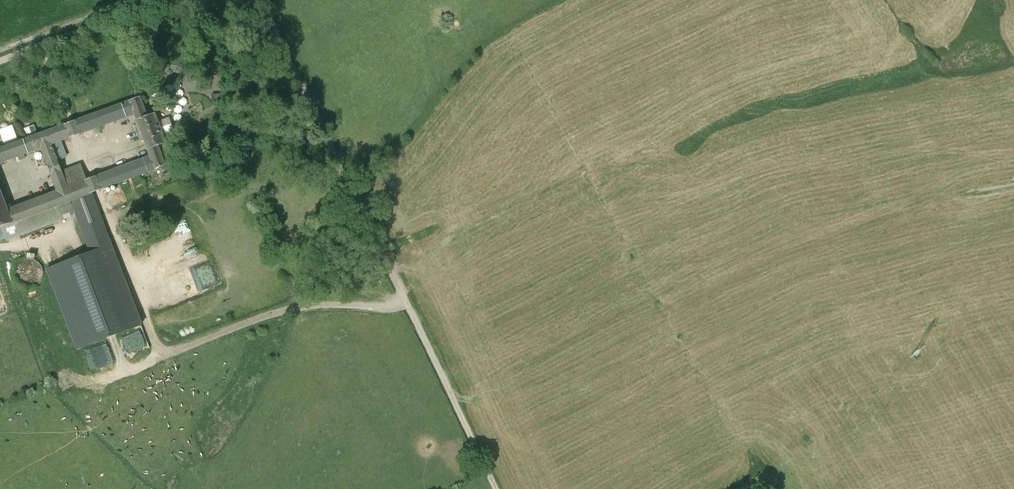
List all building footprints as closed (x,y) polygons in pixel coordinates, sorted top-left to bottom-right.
[(218,64),(206,67),(208,78),(220,75),(218,64)] [(135,100),(122,105),(127,117),(134,115),(136,121),(148,117),(140,98),(135,100)] [(78,120),(75,122),(80,135),(127,117),(122,105),(78,120)] [(148,117),(136,121),(147,150),(159,146),(166,143),(163,134),(158,122),(155,114),(148,117)] [(168,118),(158,122),(163,134),(173,130),(171,124),(168,118)] [(70,124),(64,126),(68,139),(75,137),(80,135),(75,122),(70,124)] [(40,149),(53,145),(62,141),(68,139),(64,126),(38,135),(35,126),(25,130),(28,139),(0,150),(0,164),(40,149)] [(53,145),(58,160),(68,157),(62,141),(53,145)] [(53,145),(40,149),(48,171),(56,191),(68,186),(62,171),(60,166),(58,160),(53,145)] [(166,165),(159,146),(147,150),(149,155),(143,158),(148,172),(166,165)] [(143,158),(96,175),(102,189),(148,172),(143,158)] [(62,171),(68,186),(86,179),(79,165),(62,171)] [(68,186),(56,191),(6,210),(12,224),(68,202),(91,194),(96,192),(102,189),(96,175),(91,177),(86,179),(68,186)] [(12,224),(6,210),(0,193),(0,228),(12,224)] [(141,327),(91,194),(68,202),(73,216),(87,252),(47,267),(78,350),(141,327)] [(0,228),(0,241),(4,239),(5,242),(73,216),(68,202),(12,224),(0,228)] [(14,275),(16,280),(19,284),(24,287),(29,288),(34,287),(38,284),(41,280),(42,274),(41,268),(38,264),(33,261),(27,260),(22,261),(18,265),(15,270),(14,275)]
